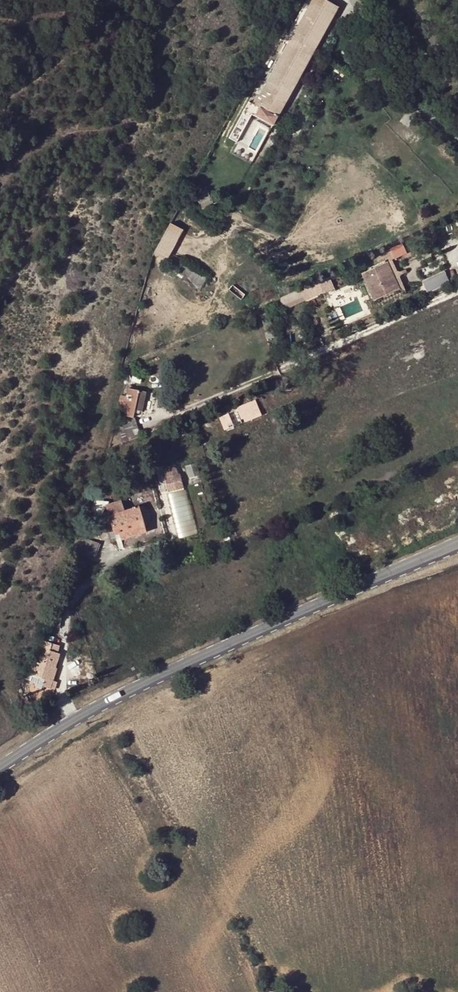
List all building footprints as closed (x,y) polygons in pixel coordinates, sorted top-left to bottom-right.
[(248,101),(253,104),(310,0),(303,0),(248,101)] [(276,117),(336,7),(323,0),(310,0),(253,104),(276,117)] [(272,124),(276,117),(253,104),(248,101),(244,109),(272,124)] [(249,118),(241,113),(229,137),(236,141),(249,118)] [(208,198),(204,188),(194,194),(198,203),(208,198)] [(169,260),(185,228),(172,222),(156,253),(169,260)] [(400,289),(387,263),(375,268),(386,295),(400,289)] [(203,284),(207,274),(180,264),(176,274),(203,284)] [(361,273),(372,301),(386,295),(375,268),(361,273)] [(449,280),(445,272),(423,283),(428,291),(449,280)] [(321,295),(333,289),(328,278),(316,284),(321,295)] [(300,290),(279,300),(280,313),(305,302),(300,290)] [(121,421),(129,442),(141,437),(133,415),(134,409),(138,390),(128,387),(126,395),(121,394),(119,404),(124,406),(121,421)] [(146,391),(138,390),(134,409),(142,411),(146,391)] [(238,406),(244,422),(263,415),(257,399),(238,406)] [(241,422),(233,404),(214,410),(222,430),(241,422)] [(179,462),(163,466),(169,491),(185,488),(179,462)] [(194,464),(187,466),(190,477),(198,474),(194,464)] [(109,499),(100,494),(91,510),(101,515),(109,499)] [(145,533),(137,507),(109,516),(115,535),(119,534),(121,541),(145,533)] [(180,536),(197,533),(194,515),(177,518),(180,536)] [(96,543),(82,538),(78,553),(92,556),(96,543)] [(84,563),(81,560),(76,565),(80,570),(83,568),(81,566),(84,563)] [(77,580),(67,572),(61,579),(71,587),(77,580)] [(61,612),(53,611),(51,626),(59,627),(61,612)] [(42,687),(51,688),(53,680),(57,668),(56,667),(59,653),(57,653),(59,645),(42,640),(35,666),(29,664),(25,679),(31,680),(29,686),(41,689),(42,687)]
